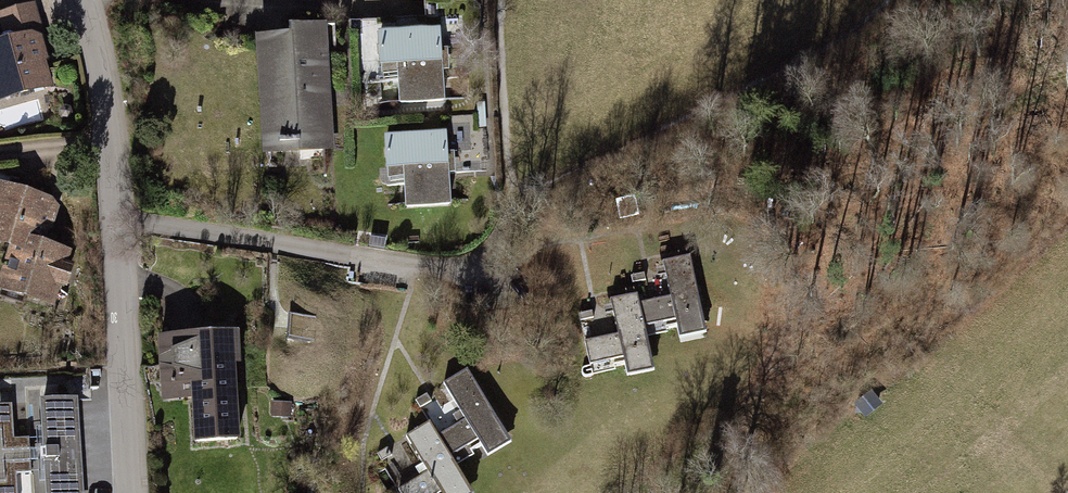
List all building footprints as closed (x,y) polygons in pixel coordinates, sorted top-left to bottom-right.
[(47,84),(41,62),(45,60),(45,57),(46,53),(43,50),(40,48),(37,48),(34,39),(41,37),(33,7),(1,16),(6,34),(3,35),(0,40),(0,45),(1,47),(0,47),(0,97),(47,84)] [(289,34),(260,36),(267,142),(278,142),(279,144),(298,143),(298,140),(323,138),(320,91),(328,90),(326,55),(320,55),(318,25),(288,27),(289,34)] [(439,29),(379,33),(381,63),(398,62),(401,103),(443,100),(439,29)] [(445,132),(386,136),(388,167),(405,166),(407,206),(449,204),(445,132)] [(38,247),(43,230),(49,229),(53,225),(52,219),(48,215),(51,205),(0,189),(0,240),(17,245),(18,241),(38,247)] [(40,248),(38,247),(18,241),(17,245),(4,286),(50,301),(56,282),(61,283),(67,280),(70,273),(66,266),(61,265),(65,254),(53,251),(55,247),(50,237),(42,240),(40,248)] [(670,296),(640,303),(646,333),(704,321),(690,256),(663,261),(670,296)] [(645,280),(644,273),(631,276),(632,283),(645,280)] [(640,303),(637,294),(610,299),(617,334),(585,341),(590,366),(585,367),(583,368),(582,369),(581,372),(582,374),(584,376),(586,377),(593,375),(592,371),(651,358),(646,333),(640,303)] [(593,318),(592,311),(579,313),(581,320),(593,318)] [(315,317),(289,314),(287,339),(312,341),(315,317)] [(163,340),(165,381),(195,380),(198,440),(234,438),(230,361),(219,362),(217,336),(199,337),(199,338),(163,340)] [(465,420),(438,436),(453,462),(504,432),(467,369),(443,383),(465,420)] [(875,390),(856,404),(865,416),(884,402),(875,390)] [(416,400),(420,407),(431,401),(426,394),(416,400)] [(42,401),(48,492),(82,492),(75,399),(42,401)] [(289,403),(273,402),(273,415),(289,416),(289,403)] [(29,438),(14,439),(12,404),(0,404),(0,492),(17,492),(16,473),(31,472),(29,438)] [(401,492),(452,492),(467,484),(453,462),(438,436),(429,422),(406,436),(427,471),(398,488),(401,492)] [(393,454),(389,446),(377,453),(382,461),(393,454)]
